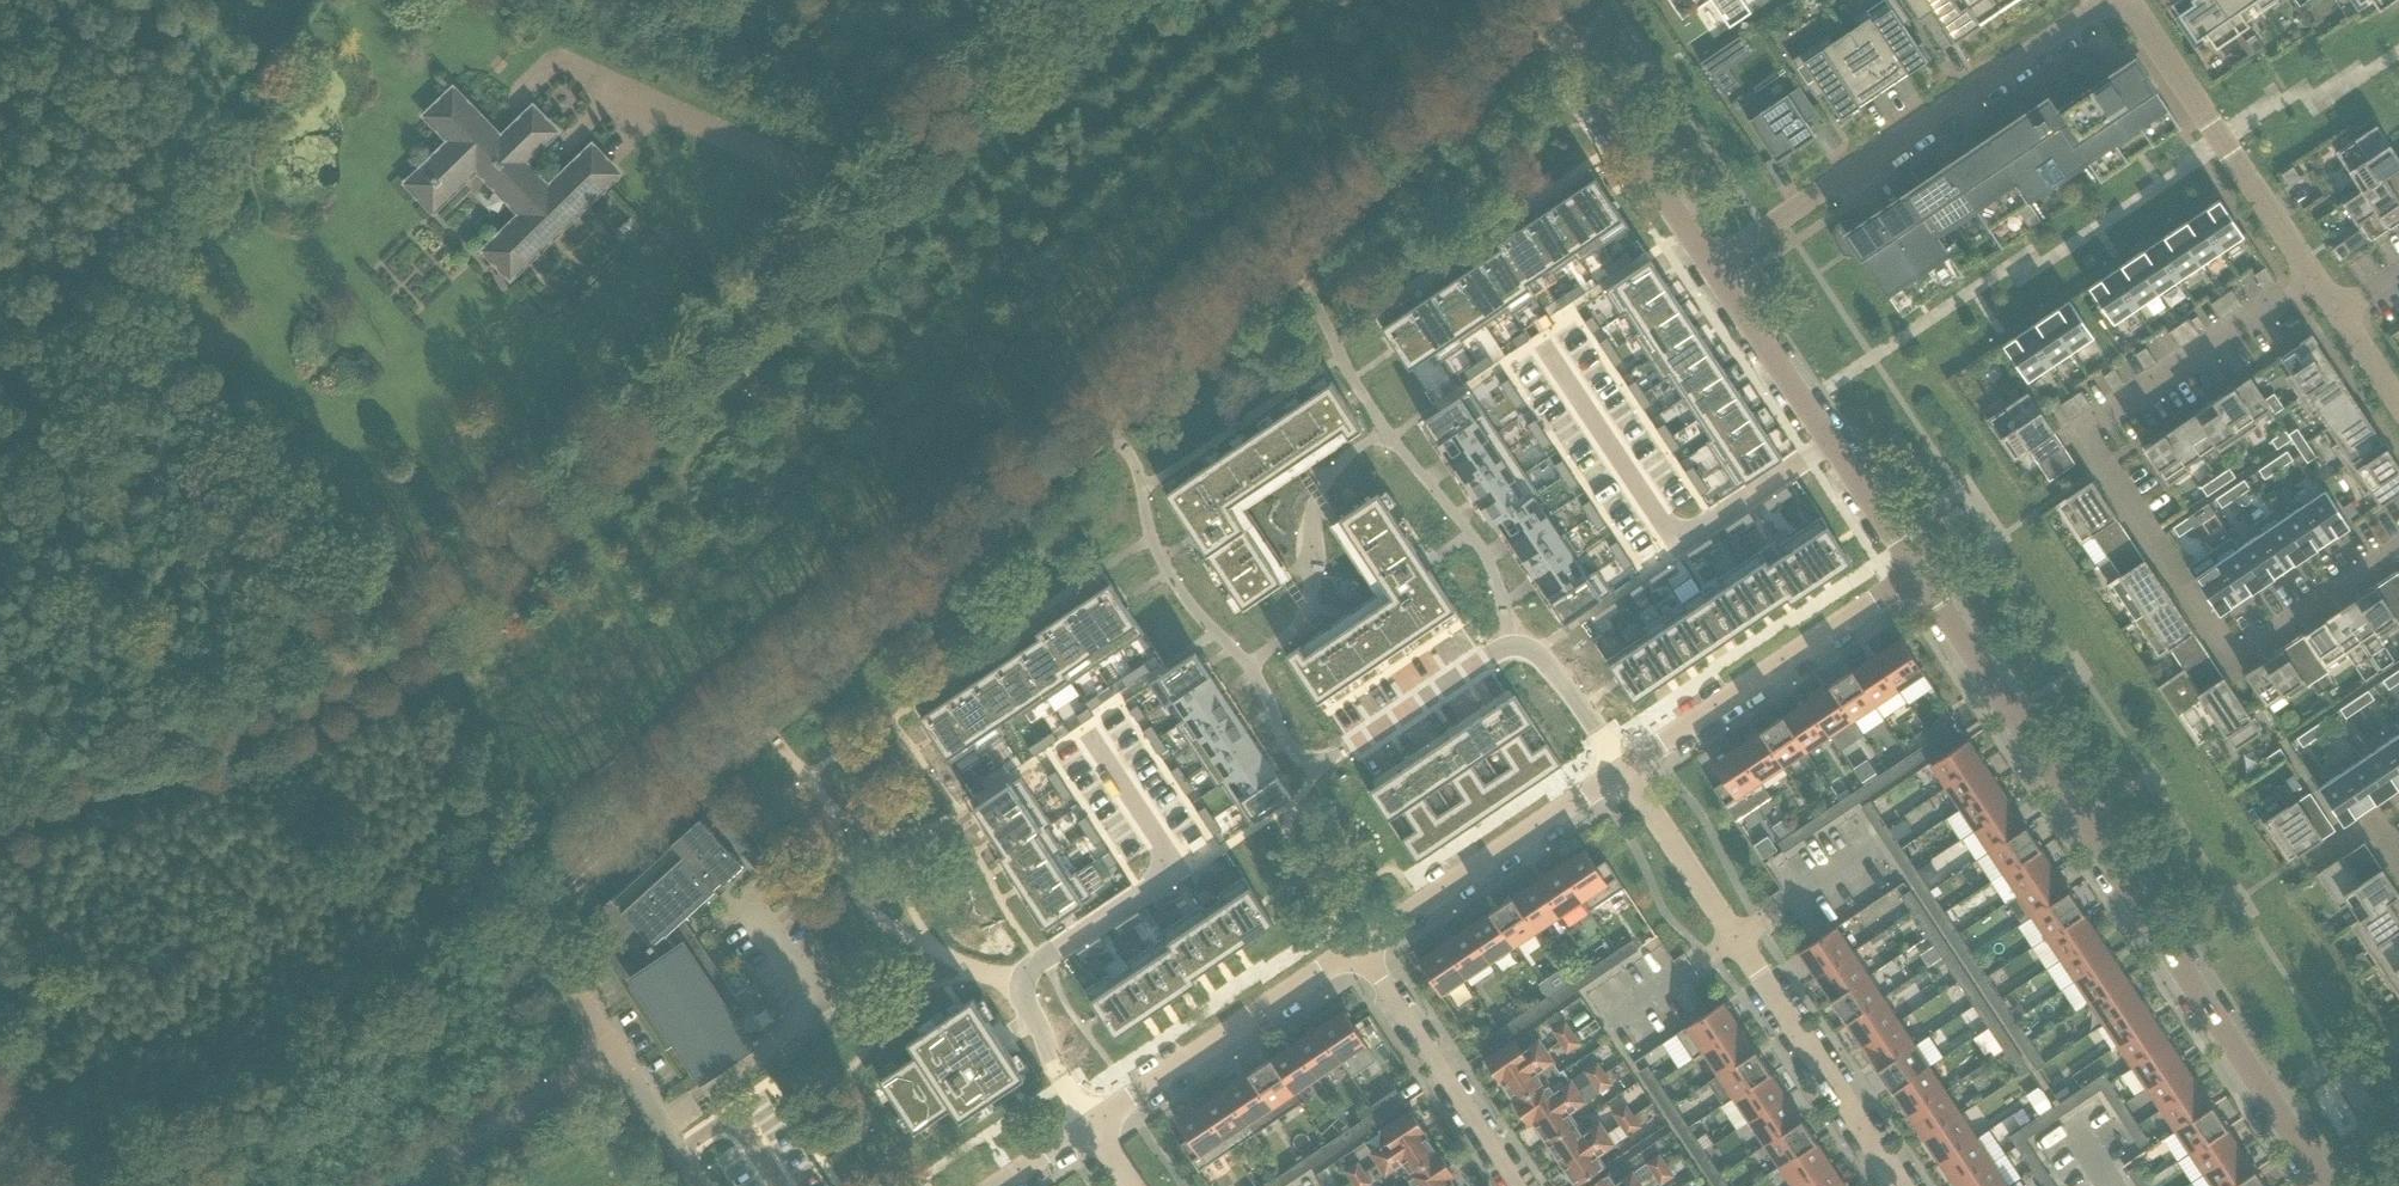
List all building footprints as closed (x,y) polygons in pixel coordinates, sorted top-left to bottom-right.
[(1683,18),(1710,0),(1670,0),(1683,18)] [(1730,26),(1752,12),(1744,0),(1712,0),(1730,26)] [(1910,21),(1899,4),(1896,0),(1846,34),(1884,90),(1927,61),(1903,25),(1910,21)] [(1920,20),(1934,11),(1955,42),(1955,43),(1998,14),(1998,13),(1989,1),(1988,0),(1906,0),(1920,20)] [(1989,1),(1998,13),(1998,14),(2018,0),(1988,0),(1989,1)] [(2172,5),(2185,25),(2181,27),(2192,43),(2192,44),(2196,41),(2199,45),(2209,39),(2216,50),(2236,37),(2241,34),(2250,27),(2240,12),(2229,20),(2216,0),(2179,0),(2172,5)] [(2255,2),(2261,11),(2277,0),(2216,0),(2229,20),(2240,12),(2255,2)] [(2355,6),(2360,4),(2362,8),(2372,1),(2380,12),(2398,0),(2351,0),(2355,6)] [(1846,34),(1797,67),(1808,85),(1809,84),(1815,80),(1841,119),(1884,90),(1846,34)] [(2241,34),(2236,37),(2249,57),(2254,53),(2248,44),(2241,34)] [(2257,38),(2248,44),(2254,53),(2263,47),(2262,47),(2257,38)] [(1701,63),(1722,93),(1724,91),(1738,82),(1717,52),(1701,63)] [(1839,235),(1839,236),(1839,237),(1839,238),(1840,239),(1840,240),(1846,248),(1848,249),(1854,245),(1903,317),(1964,276),(1951,257),(2019,212),(2032,230),(2042,224),(2029,205),(2089,166),(2101,184),(2130,165),(2116,145),(2128,138),(2142,128),(2155,148),(2178,133),(2181,131),(2136,63),(2110,80),(2095,90),(2084,97),(2058,115),(2048,101),(2036,109),(1856,229),(1855,228),(1855,227),(1854,227),(1853,226),(1852,226),(1851,226),(1850,226),(1849,225),(1848,225),(1847,225),(1847,226),(1846,226),(1845,226),(1844,227),(1843,227),(1842,228),(1841,229),(1840,230),(1840,231),(1839,232),(1839,233),(1839,234),(1839,235)] [(1752,120),(1779,162),(1818,136),(1804,114),(1816,107),(1802,86),(1752,120)] [(486,251),(511,276),(617,173),(592,148),(549,190),(523,163),(539,147),(518,124),(501,140),(495,134),(498,132),(487,122),(485,124),(453,91),(443,101),(450,109),(435,123),(452,141),(424,169),(433,178),(432,180),(438,186),(440,185),(449,194),(477,167),(499,189),(497,191),(507,202),(509,200),(524,215),(486,251)] [(2377,126),(2337,152),(2363,191),(2384,178),(2385,179),(2398,169),(2398,159),(2377,126)] [(2289,186),(2301,179),(2293,167),(2281,174),(2289,186)] [(1596,178),(1571,195),(1605,246),(1630,229),(1596,178)] [(2384,178),(2363,191),(2343,204),(2370,243),(2398,224),(2398,200),(2385,179),(2384,178)] [(1571,195),(1547,211),(1578,257),(1577,258),(1580,263),(1605,246),(1571,195)] [(2223,251),(2244,237),(2220,200),(2198,214),(2223,251)] [(1547,211),(1523,227),(1551,268),(1550,269),(1553,274),(1577,258),(1578,257),(1547,211)] [(2223,251),(2198,214),(2176,229),(2201,266),(2223,251)] [(1523,227),(1498,243),(1501,248),(1502,248),(1527,284),(1528,284),(1550,269),(1551,268),(1523,227)] [(2201,266),(2176,229),(2154,244),(2179,280),(2201,266)] [(2340,262),(2351,254),(2343,242),(2332,250),(2340,262)] [(2179,280),(2154,244),(2133,258),(2157,295),(2179,280)] [(1501,248),(1478,263),(1509,310),(1508,310),(1511,315),(1537,298),(1528,284),(1527,284),(1502,248),(1501,248)] [(1627,253),(1615,261),(1620,269),(1632,261),(1627,253)] [(2157,295),(2133,258),(2111,273),(2136,310),(2157,295)] [(1615,261),(1603,269),(1608,277),(1620,269),(1615,261)] [(1650,261),(1604,292),(1621,316),(1626,313),(1625,312),(1666,285),(1650,261)] [(1478,263),(1455,279),(1486,326),(1508,310),(1509,310),(1478,263)] [(2265,290),(2275,283),(2265,268),(2255,275),(2265,290)] [(2136,310),(2111,273),(2089,287),(2114,324),(2136,310)] [(1455,279),(1431,295),(1462,342),(1463,341),(1486,326),(1455,279)] [(1579,285),(1567,293),(1573,301),(1585,293),(1579,285)] [(1666,285),(1625,312),(1626,313),(1639,332),(1639,334),(1681,306),(1666,285)] [(2232,313),(2242,306),(2232,290),(2221,297),(2232,313)] [(1567,293),(1555,301),(1561,309),(1573,301),(1567,293)] [(1431,295),(1407,311),(1435,353),(1434,353),(1440,363),(1466,346),(1463,341),(1462,342),(1431,295)] [(2221,320),(2232,313),(2221,297),(2211,304),(2221,320)] [(2072,352),(2094,338),(2070,301),(2047,315),(2072,352)] [(1639,332),(1634,336),(1649,358),(1695,327),(1681,306),(1639,334),(1639,332)] [(1407,311),(1382,328),(1410,369),(1434,353),(1435,353),(1407,311)] [(1522,328),(1524,332),(1529,340),(1553,324),(1546,312),(1522,328)] [(2050,367),(2072,352),(2047,315),(2025,330),(2050,367)] [(1593,316),(1585,322),(1593,334),(1601,328),(1593,316)] [(2189,341),(2199,334),(2189,319),(2179,326),(2189,341)] [(2179,348),(2189,341),(2179,326),(2168,333),(2179,348)] [(1695,327),(1649,358),(1664,381),(1669,378),(1668,377),(1710,349),(1695,327)] [(2050,367),(2025,330),(2003,345),(2028,382),(2050,367)] [(1524,332),(1512,340),(1518,348),(1529,340),(1524,332)] [(2300,397),(2336,373),(2316,344),(2318,343),(2312,335),(2300,343),(2301,345),(2281,358),(2292,374),(2287,378),(2300,397)] [(1607,338),(1599,343),(1607,355),(1615,350),(1607,338)] [(2146,370),(2156,363),(2146,348),(2135,355),(2146,370)] [(1710,349),(1668,377),(1669,378),(1682,398),(1724,370),(1710,349)] [(1615,350),(1607,355),(1615,367),(1623,362),(1615,350)] [(1488,356),(1476,364),(1482,372),(1494,364),(1488,356)] [(1476,364),(1464,372),(1470,380),(1482,372),(1476,364)] [(2114,392),(2125,385),(2114,369),(2104,376),(2114,392)] [(1724,370),(1682,398),(1697,419),(1738,392),(1724,370)] [(2336,373),(2300,397),(2313,417),(2318,413),(2329,428),(2359,408),(2336,373)] [(2239,439),(2258,425),(2255,420),(2271,409),(2265,400),(2251,378),(2215,402),(2239,439)] [(1508,379),(1500,385),(1508,397),(1516,391),(1508,379)] [(1453,380),(1440,388),(1446,396),(1458,388),(1453,380)] [(1636,381),(1628,386),(1636,398),(1644,393),(1636,381)] [(1331,382),(1166,492),(1193,533),(1196,532),(1208,550),(1205,551),(1244,609),(1283,583),(1244,525),(1242,527),(1228,507),(1344,430),(1350,438),(1363,429),(1331,382)] [(1470,391),(1424,422),(1438,444),(1484,413),(1470,391)] [(1516,391),(1508,397),(1516,409),(1524,403),(1516,391)] [(2082,413),(2092,406),(2082,391),(2071,398),(2082,413)] [(1738,392),(1697,419),(1710,440),(1711,441),(1753,413),(1738,392)] [(1644,393),(1636,398),(1644,410),(1652,405),(1644,393)] [(2054,433),(2028,393),(1988,420),(2015,460),(2054,433)] [(2271,409),(2275,414),(2284,408),(2274,394),(2265,400),(2271,409)] [(2071,420),(2082,413),(2071,398),(2061,405),(2071,420)] [(2239,439),(2215,402),(2180,426),(2200,456),(2216,446),(2220,452),(2239,439)] [(2349,470),(2385,446),(2359,408),(2329,428),(2339,443),(2333,447),(2349,470)] [(1484,413),(1438,444),(1447,457),(1452,464),(1498,433),(1484,413)] [(1710,440),(1706,443),(1721,466),(1767,435),(1753,413),(1711,441),(1710,440)] [(1536,420),(1527,425),(1535,437),(1544,432),(1536,420)] [(1665,424),(1656,429),(1665,441),(1673,436),(1665,424)] [(2200,456),(2180,426),(2144,449),(2169,486),(2189,472),(2186,466),(2200,456)] [(2292,440),(2298,449),(2307,443),(2297,429),(2288,435),(2292,440)] [(2288,435),(2286,431),(2271,440),(2277,449),(2292,440),(2288,435)] [(1544,432),(1535,437),(1544,449),(1552,444),(1544,432)] [(1498,433),(1452,464),(1465,484),(1511,453),(1498,433)] [(1767,435),(1721,466),(1737,489),(1783,458),(1767,435)] [(1673,436),(1665,441),(1673,453),(1681,448),(1673,436)] [(2298,449),(2307,463),(2316,457),(2307,443),(2298,449)] [(2349,470),(2364,494),(2370,490),(2381,506),(2398,494),(2398,467),(2385,446),(2349,470)] [(2040,467),(2049,481),(2075,464),(2066,450),(2040,467)] [(2287,451),(2273,461),(2279,470),(2293,460),(2287,451)] [(1511,453),(1465,484),(1479,504),(1525,474),(1511,453)] [(1563,460),(1555,466),(1563,478),(1571,472),(1563,460)] [(2273,461),(2259,470),(2265,479),(2279,470),(2273,461)] [(1693,467),(1685,472),(1693,484),(1701,479),(1693,467)] [(2221,487),(2236,477),(2230,468),(2215,478),(2221,487)] [(1571,472),(1563,478),(1571,490),(1579,484),(1571,472)] [(1525,474),(1479,504),(1493,526),(1498,522),(1497,522),(1534,497),(1535,498),(1539,495),(1525,474)] [(2215,478),(2201,487),(2207,496),(2221,487),(2215,478)] [(1701,479),(1693,484),(1701,496),(1709,490),(1701,479)] [(2236,498),(2250,489),(2244,480),(2230,490),(2236,498)] [(2117,519),(2092,482),(2056,506),(2081,543),(2117,519)] [(1787,487),(1775,495),(1781,503),(1793,495),(1787,487)] [(2230,490),(2216,499),(2222,508),(2236,498),(2230,490)] [(2328,542),(2350,527),(2325,490),(2303,505),(2328,542)] [(1300,647),(1287,656),(1318,703),(1456,610),(1429,569),(1427,571),(1415,553),(1417,551),(1379,494),(1340,520),(1378,577),(1380,575),(1394,596),(1305,655),(1300,647)] [(1775,495),(1763,503),(1768,511),(1769,511),(1781,503),(1775,495)] [(1534,497),(1497,522),(1498,522),(1511,542),(1547,517),(1535,498),(1534,497)] [(1590,501),(1582,506),(1590,518),(1598,513),(1590,501)] [(2208,504),(2194,514),(2201,523),(2215,514),(2208,504)] [(2282,520),(2306,556),(2328,542),(2303,505),(2282,520)] [(2275,510),(2253,524),(2260,534),(2285,571),(2306,556),(2282,520),(2275,510)] [(1598,513),(1590,518),(1598,530),(1606,525),(1598,513)] [(1749,513),(1737,521),(1743,529),(1755,521),(1749,513)] [(1547,517),(1511,542),(1525,563),(1562,538),(1560,536),(1547,517)] [(1821,517),(1800,531),(1830,578),(1852,563),(1821,517)] [(2187,518),(2173,528),(2179,536),(2193,527),(2187,518)] [(1737,521),(1725,529),(1731,537),(1743,529),(1737,521)] [(1780,544),(1779,545),(1786,554),(1787,554),(1811,590),(1830,578),(1800,531),(1780,544)] [(2125,531),(2101,547),(2107,556),(2131,540),(2125,531)] [(1562,538),(1525,563),(1538,582),(1575,558),(1575,559),(1580,556),(1565,533),(1560,536),(1562,538)] [(2260,534),(2238,549),(2263,586),(2285,571),(2260,534)] [(1711,538),(1699,546),(1704,554),(1716,546),(1711,538)] [(2231,538),(2209,553),(2217,563),(2241,600),(2263,586),(2238,549),(2239,549),(2231,538)] [(2113,565),(2137,549),(2131,540),(2107,556),(2113,565)] [(1617,541),(1609,547),(1617,559),(1625,553),(1617,541)] [(1699,546),(1687,554),(1692,562),(1704,554),(1699,546)] [(1758,552),(1739,565),(1770,611),(1788,599),(1789,598),(1768,567),(1769,566),(1759,552),(1758,552)] [(1625,553),(1617,559),(1625,571),(1633,565),(1625,553)] [(2209,553),(2188,567),(2195,578),(2220,615),(2241,600),(2217,563),(2209,553)] [(1769,566),(1768,567),(1789,598),(1788,599),(1791,604),(1811,590),(1787,554),(1786,554),(1769,566)] [(1575,558),(1538,582),(1551,603),(1588,578),(1587,577),(1575,559),(1575,558)] [(2109,585),(2134,621),(2169,597),(2145,561),(2109,585)] [(1673,564),(1661,572),(1666,580),(1678,572),(1673,564)] [(1720,578),(1719,578),(1722,583),(1723,583),(1751,624),(1770,611),(1739,565),(1720,578)] [(1588,578),(1551,603),(1566,624),(1612,593),(1597,570),(1587,577),(1588,578)] [(1661,572),(1649,580),(1654,588),(1666,580),(1661,572)] [(1705,595),(1704,595),(1732,637),(1751,624),(1723,583),(1722,583),(1705,595)] [(1110,584),(1085,600),(1119,651),(1144,634),(1110,584)] [(1642,585),(1630,593),(1635,601),(1647,593),(1642,585)] [(2361,642),(2376,632),(2380,638),(2398,625),(2398,601),(2389,608),(2376,588),(2340,612),(2361,642)] [(1682,603),(1681,604),(1684,609),(1685,608),(1713,650),(1732,637),(1704,595),(1705,595),(1702,590),(1701,590),(1682,603)] [(2158,658),(2194,634),(2169,597),(2134,621),(2158,658)] [(1085,600),(1061,616),(1095,667),(1119,651),(1085,600)] [(1615,602),(1604,610),(1609,618),(1621,611),(1615,602)] [(1667,620),(1666,621),(1694,662),(1713,650),(1685,608),(1684,609),(1667,620)] [(1604,610),(1591,619),(1602,634),(1614,626),(1609,618),(1604,610)] [(2307,663),(2318,679),(2349,658),(2345,652),(2361,642),(2340,612),(2305,636),(2318,655),(2307,663)] [(1644,629),(1643,630),(1646,634),(1647,634),(1675,675),(1694,662),(1666,621),(1667,620),(1664,615),(1663,616),(1644,629)] [(1061,616),(1036,633),(1040,637),(1071,683),(1095,667),(1061,616)] [(1646,634),(1628,646),(1656,688),(1675,675),(1647,634),(1646,634)] [(1040,637),(1017,653),(1048,699),(1071,683),(1040,637)] [(1901,639),(1876,655),(1899,690),(1907,702),(1908,704),(1932,688),(1923,674),(1924,674),(1901,639)] [(1628,646),(1607,661),(1634,702),(1656,688),(1628,646)] [(2178,662),(2184,670),(2208,654),(2202,646),(2178,662)] [(2263,664),(2246,675),(2266,706),(2269,704),(2274,712),(2288,702),(2287,700),(2312,684),(2319,694),(2325,690),(2318,679),(2307,663),(2296,670),(2283,651),(2263,664)] [(1017,653),(993,669),(1021,710),(1020,711),(1023,716),(1048,699),(1017,653)] [(1169,671),(1149,684),(1164,706),(1174,700),(1173,699),(1210,675),(1195,653),(1169,671)] [(1876,655),(1852,671),(1875,706),(1883,718),(1907,702),(1899,690),(1876,655)] [(1145,663),(1133,672),(1138,680),(1150,672),(1145,663)] [(993,669),(969,684),(997,726),(998,725),(1020,711),(1021,710),(993,669)] [(2175,676),(2158,687),(2198,746),(2221,730),(2235,750),(2261,733),(2223,678),(2202,693),(2201,694),(2200,694),(2184,670),(2177,675),(2175,676)] [(1854,721),(1875,707),(1852,671),(1830,686),(1854,721)] [(2389,690),(2398,683),(2398,674),(2397,671),(2383,681),(2389,690)] [(1133,672),(1121,680),(1126,688),(1138,680),(1133,672)] [(1210,675),(1173,699),(1174,700),(1186,718),(1186,719),(1223,695),(1210,675)] [(969,684),(945,701),(976,747),(975,747),(978,752),(1004,735),(998,725),(997,726),(969,684)] [(1830,737),(1854,721),(1830,686),(1807,702),(1830,737)] [(2360,709),(2374,700),(2368,691),(2354,700),(2360,709)] [(1186,718),(1176,725),(1191,746),(1236,715),(1223,695),(1186,719),(1186,718)] [(1514,695),(1490,711),(1538,783),(1547,777),(1562,767),(1547,744),(1533,753),(1520,734),(1534,724),(1514,695)] [(1099,698),(1087,706),(1093,715),(1105,706),(1099,698)] [(2354,700),(2340,710),(2346,719),(2360,709),(2354,700)] [(945,701),(920,717),(951,763),(975,747),(976,747),(945,701)] [(1806,753),(1830,737),(1807,702),(1783,718),(1806,753)] [(1087,708),(1079,713),(1087,725),(1095,720),(1087,708)] [(1139,709),(1131,714),(1139,726),(1148,721),(1139,709)] [(1490,711),(1466,728),(1485,756),(1499,747),(1513,767),(1498,776),(1514,799),(1538,783),(1490,711)] [(1236,715),(1191,746),(1204,766),(1250,736),(1236,715)] [(1785,767),(1806,753),(1783,718),(1761,732),(1785,767)] [(1941,719),(1926,729),(1934,740),(1948,731),(1941,719)] [(2317,738),(2331,728),(2325,719),(2311,729),(2317,738)] [(1152,725),(1143,731),(1151,743),(1160,737),(1152,725)] [(1466,728),(1442,744),(1490,815),(1514,799),(1498,776),(1484,785),(1471,766),(1485,756),(1466,728)] [(2311,729),(2297,738),(2303,747),(2317,738),(2311,729)] [(1935,750),(1953,739),(1948,731),(1934,740),(1930,743),(1935,750)] [(1761,783),(1785,767),(1761,732),(1737,748),(1761,783)] [(1053,735),(1041,743),(1047,751),(1059,743),(1053,735)] [(2384,745),(2398,768),(2398,735),(2384,745)] [(1250,736),(1204,766),(1218,788),(1223,784),(1222,783),(1264,756),(1250,736)] [(1160,737),(1151,743),(1160,755),(1168,749),(1160,737)] [(1968,740),(1931,765),(1946,788),(1984,763),(1968,740)] [(1041,743),(1029,751),(1035,760),(1047,751),(1041,743)] [(1442,744),(1418,760),(1437,789),(1451,780),(1464,799),(1450,808),(1465,831),(1490,815),(1442,744)] [(2384,745),(2362,759),(2387,796),(2398,788),(2398,768),(2384,745)] [(1929,754),(1924,747),(1906,758),(1911,766),(1929,754)] [(1737,748),(1712,764),(1724,782),(1713,789),(1725,807),(1761,783),(1737,748)] [(2286,758),(2280,749),(2266,758),(2272,767),(2286,758)] [(1264,756),(1222,783),(1223,784),(1236,804),(1277,776),(1264,756)] [(2387,796),(2362,759),(2341,774),(2365,811),(2387,796)] [(1418,760),(1394,776),(1441,847),(1465,831),(1450,808),(1436,818),(1423,798),(1437,789),(1418,760)] [(1867,760),(1853,769),(1862,782),(1876,773),(1867,760)] [(1885,773),(1890,781),(1907,769),(1902,761),(1885,773)] [(1984,763),(1946,788),(1960,809),(1998,784),(1984,763)] [(1005,764),(993,772),(998,780),(1010,772),(1005,764)] [(1179,766),(1170,771),(1179,783),(1187,778),(1179,766)] [(1056,771),(1048,777),(1056,789),(1064,783),(1056,771)] [(993,772),(981,780),(986,788),(998,780),(993,772)] [(2365,811),(2341,774),(2319,788),(2343,825),(2365,811)] [(1277,776),(1236,804),(1250,825),(1291,798),(1277,776)] [(1394,776),(1369,792),(1389,821),(1403,812),(1416,831),(1402,841),(1417,864),(1433,853),(1441,847),(1394,776)] [(1861,789),(1866,796),(1884,785),(1879,777),(1861,789)] [(1021,778),(974,809),(990,832),(1037,801),(1021,778)] [(1187,778),(1179,783),(1187,795),(1195,790),(1187,778)] [(1064,783),(1056,789),(1064,801),(1072,795),(1064,783)] [(1960,809),(1947,819),(1960,839),(1974,830),(1975,831),(2012,806),(1998,784),(1960,809)] [(1842,812),(1860,801),(1855,793),(1837,805),(1842,812)] [(2310,793),(2263,824),(2289,862),(2323,840),(2308,818),(2321,809),(2310,793)] [(1037,801),(990,832),(1005,854),(1005,855),(1047,827),(1048,828),(1052,825),(1037,801)] [(1870,803),(1862,808),(1872,823),(1880,818),(1870,803)] [(1206,806),(1197,812),(1206,824),(1214,818),(1206,806)] [(2012,806),(1975,831),(1989,852),(2027,828),(2012,806)] [(1838,815),(1833,807),(1816,819),(1820,827),(1838,815)] [(1086,816),(1078,822),(1086,834),(1094,828),(1086,816)] [(1214,818),(1206,824),(1214,836),(1222,830),(1214,818)] [(701,819),(593,916),(594,917),(606,931),(593,944),(594,945),(601,939),(614,954),(615,955),(609,960),(668,1046),(675,1041),(702,1080),(702,1081),(748,1050),(722,1010),(730,1005),(738,999),(683,918),(721,882),(723,885),(744,865),(701,819)] [(1814,831),(1809,823),(1795,833),(1800,841),(1814,831)] [(1877,830),(1889,847),(1896,842),(1884,825),(1877,830)] [(1005,854),(1000,857),(1016,880),(1057,853),(1058,854),(1063,851),(1048,828),(1047,827),(1005,855),(1005,854)] [(1094,828),(1086,834),(1094,846),(1102,841),(1094,828)] [(1989,852),(1977,860),(1991,881),(2003,873),(2003,874),(2041,849),(2027,828),(1989,852)] [(1795,833),(1780,843),(1785,851),(1800,841),(1795,833)] [(1767,837),(1754,846),(1763,859),(1776,850),(1767,837)] [(1891,851),(1903,869),(1910,864),(1899,846),(1891,851)] [(1559,866),(1582,902),(1589,912),(1624,888),(1606,860),(1596,867),(1584,849),(1559,866)] [(2041,849),(2003,874),(2018,895),(2055,870),(2041,849)] [(1109,851),(1101,857),(1109,869),(1117,863),(1109,851)] [(1057,853),(1016,880),(1031,904),(1073,876),(1072,875),(1058,854),(1057,853)] [(2348,903),(2359,920),(2398,894),(2382,870),(2361,884),(2343,858),(2317,875),(2340,909),(2348,903)] [(1215,860),(1203,868),(1208,877),(1220,868),(1215,860)] [(1535,882),(1558,918),(1582,902),(1559,866),(1535,882)] [(1925,885),(1913,867),(1905,872),(1917,890),(1925,885)] [(1203,868),(1191,876),(1196,885),(1208,877),(1203,868)] [(2055,870),(2018,895),(2032,917),(2069,892),(2055,870)] [(1073,876),(1031,904),(1047,927),(1093,896),(1076,872),(1072,875),(1073,876)] [(1243,878),(1219,894),(1222,899),(1223,898),(1251,940),(1274,924),(1243,878)] [(1511,898),(1535,933),(1558,918),(1535,882),(1511,898)] [(1177,886),(1165,894),(1170,902),(1182,894),(1177,886)] [(1920,894),(1931,911),(1939,906),(1927,889),(1920,894)] [(1914,915),(1922,910),(1910,892),(1902,897),(1914,915)] [(2032,917),(2018,926),(2032,948),(2046,938),(2084,913),(2069,892),(2032,917)] [(1165,894),(1153,902),(1158,910),(1170,902),(1165,894)] [(2359,920),(2351,925),(2377,964),(2398,949),(2398,941),(2394,933),(2398,930),(2398,895),(2398,894),(2359,920)] [(1205,910),(1204,911),(1231,953),(1251,940),(1223,898),(1222,899),(1207,909),(1205,910)] [(1535,933),(1511,898),(1490,913),(1513,948),(1535,933)] [(1202,906),(1182,919),(1212,965),(1231,953),(1204,911),(1205,910),(1202,906)] [(1934,915),(1946,933),(1953,928),(1942,910),(1934,915)] [(1139,911),(1127,919),(1132,928),(1144,920),(1139,911)] [(1466,929),(1489,964),(1513,948),(1490,913),(1466,929)] [(2084,913),(2046,938),(2061,960),(2098,935),(2084,913)] [(1918,921),(1930,939),(1938,934),(1926,916),(1918,921)] [(1127,919),(1115,927),(1120,936),(1132,928),(1127,919)] [(1182,919),(1161,933),(1165,937),(1166,937),(1193,978),(1194,977),(1211,966),(1212,965),(1182,919)] [(1853,952),(1837,927),(1799,952),(1816,977),(1853,952)] [(1442,944),(1465,979),(1489,964),(1466,929),(1442,944)] [(1948,937),(1960,954),(1968,949),(1956,932),(1948,937)] [(2061,960),(2047,969),(2061,990),(2075,980),(2075,981),(2112,956),(2098,935),(2061,960)] [(1100,937),(1088,945),(1094,953),(1106,945),(1100,937)] [(1165,937),(1147,949),(1177,996),(1197,982),(1194,977),(1193,978),(1166,937),(1165,937)] [(1940,937),(1933,942),(1944,960),(1952,955),(1940,937)] [(1622,959),(1637,949),(1632,942),(1617,952),(1622,959)] [(1441,995),(1465,979),(1442,944),(1418,960),(1441,995)] [(1088,945),(1076,953),(1082,961),(1094,953),(1088,945)] [(1147,949),(1126,963),(1130,968),(1131,967),(1158,1008),(1177,996),(1147,949)] [(2377,964),(2398,997),(2398,949),(2377,964)] [(1607,969),(1622,959),(1617,952),(1602,962),(1607,969)] [(1869,976),(1853,952),(1816,977),(1832,1001),(1869,976)] [(1970,953),(1963,958),(1974,975),(1982,970),(1970,953)] [(2112,956),(2075,981),(2089,1003),(2127,978),(2112,956)] [(1949,966),(1959,981),(1966,976),(1956,961),(1949,966)] [(1578,978),(1583,985),(1601,973),(1596,966),(1578,978)] [(1113,979),(1112,980),(1139,1021),(1158,1008),(1131,967),(1130,968),(1113,979)] [(1109,974),(1085,991),(1116,1037),(1139,1021),(1112,980),(1113,979),(1109,974)] [(1985,975),(1977,980),(1989,997),(1996,992),(1985,975)] [(1884,997),(1869,976),(1832,1001),(1846,1022),(1884,997)] [(1976,991),(1966,976),(1959,981),(1968,996),(1976,991)] [(2127,978),(2089,1003),(2104,1024),(2141,999),(2127,978)] [(1577,989),(1572,982),(1554,994),(1559,1001),(1577,989)] [(1533,1008),(1538,1015),(1556,1004),(1551,996),(1533,1008)] [(1999,996),(1992,1001),(2003,1019),(2011,1014),(1999,996)] [(1899,1021),(1884,997),(1846,1022),(1862,1046),(1899,1021)] [(1973,1004),(1984,1020),(1992,1015),(1981,998),(1973,1004)] [(917,1055),(880,1079),(915,1132),(952,1108),(961,1120),(1026,1077),(1012,1056),(996,1033),(973,999),(908,1042),(917,1055)] [(2141,999),(2104,1024),(2118,1045),(2155,1021),(2141,999)] [(1693,1059),(1703,1053),(1741,1028),(1724,1002),(1676,1034),(1693,1059)] [(1343,1010),(1318,1027),(1342,1062),(1350,1074),(1352,1077),(1376,1061),(1366,1046),(1367,1045),(1343,1010)] [(1509,1024),(1514,1031),(1532,1020),(1527,1012),(1509,1024)] [(2006,1023),(2018,1040),(2025,1035),(2013,1018),(2006,1023)] [(1994,1019),(1987,1024),(1999,1041),(2006,1036),(1994,1019)] [(1915,1045),(1899,1021),(1862,1046),(1878,1070),(1915,1045)] [(2155,1021),(2118,1045),(2132,1067),(2170,1042),(2155,1021)] [(1552,1031),(1560,1042),(1574,1033),(1566,1022),(1552,1031)] [(1295,1043),(1318,1078),(1342,1062),(1318,1027),(1295,1043)] [(1503,1028),(1485,1040),(1490,1047),(1508,1036),(1503,1028)] [(1741,1028),(1703,1053),(1719,1076),(1756,1051),(1741,1028)] [(1574,1033),(1560,1042),(1566,1052),(1580,1043),(1574,1033)] [(1675,1033),(1662,1040),(1676,1067),(1689,1060),(1675,1033)] [(1915,1045),(1878,1070),(1892,1091),(1930,1067),(1929,1066),(1943,1057),(1929,1036),(1915,1045)] [(2039,1057),(2028,1039),(2020,1044),(2032,1062),(2039,1057)] [(1500,1083),(1501,1082),(1546,1052),(1539,1040),(1522,1052),(1514,1041),(1485,1060),(1500,1083)] [(2170,1042),(2132,1067),(2147,1088),(2184,1064),(2170,1042)] [(1271,1059),(1294,1094),(1318,1078),(1295,1043),(1271,1059)] [(2022,1060),(2010,1043),(2003,1048),(2015,1065),(2022,1060)] [(1719,1076),(1709,1082),(1723,1104),(1733,1097),(1770,1072),(1756,1051),(1719,1076)] [(1501,1082),(1515,1102),(1547,1081),(1546,1080),(1543,1082),(1537,1074),(1554,1063),(1546,1052),(1501,1082)] [(1271,1059),(1249,1073),(1273,1108),(1279,1118),(1301,1104),(1294,1094),(1271,1059)] [(1584,1071),(1592,1083),(1605,1073),(1598,1062),(1584,1071)] [(2184,1064),(2147,1088),(2161,1110),(2198,1085),(2184,1064)] [(1648,1067),(1640,1072),(1652,1090),(1659,1085),(1648,1067)] [(1946,1090),(1930,1067),(1892,1091),(1908,1115),(1946,1090)] [(1733,1097),(1749,1121),(1786,1096),(1770,1072),(1733,1097)] [(1249,1073),(1226,1088),(1250,1123),(1256,1133),(1279,1118),(1273,1108),(1249,1073)] [(1592,1083),(1578,1091),(1586,1103),(1599,1094),(1598,1092),(1612,1083),(1605,1073),(1592,1083)] [(2104,1075),(2088,1085),(2094,1093),(2101,1088),(2108,1083),(2104,1075)] [(1513,1103),(1528,1125),(1578,1091),(1571,1080),(1554,1091),(1547,1081),(1515,1102),(1513,1103)] [(2101,1088),(2111,1102),(2118,1097),(2108,1083),(2101,1088)] [(2198,1085),(2161,1110),(2175,1131),(2213,1107),(2198,1085)] [(1250,1123),(1226,1088),(1202,1105),(1232,1150),(1256,1133),(1250,1123)] [(1396,1089),(1371,1106),(1376,1113),(1381,1120),(1405,1104),(1396,1089)] [(1961,1114),(1946,1090),(1908,1115),(1924,1139),(1961,1114)] [(1533,1122),(1547,1143),(1576,1124),(1569,1114),(1586,1103),(1578,1091),(1528,1125),(1533,1122)] [(1656,1096),(1668,1114),(1675,1109),(1664,1091),(1656,1096)] [(2065,1112),(2080,1101),(2075,1094),(2060,1104),(2065,1112)] [(1749,1121),(1765,1145),(1802,1120),(1786,1096),(1749,1121)] [(2125,1124),(2133,1119),(2121,1101),(2113,1106),(2125,1124)] [(1613,1113),(1620,1125),(1634,1116),(1626,1104),(1613,1113)] [(1232,1150),(1202,1105),(1177,1121),(1188,1139),(1180,1144),(1199,1172),(1232,1150)] [(2175,1131),(2163,1139),(2178,1161),(2190,1153),(2227,1128),(2213,1107),(2175,1131)] [(2044,1126),(2059,1116),(2054,1108),(2039,1118),(2044,1126)] [(1379,1164),(1424,1134),(1426,1133),(1411,1110),(1380,1131),(1388,1142),(1371,1153),(1379,1164)] [(1690,1130),(1678,1112),(1670,1117),(1682,1135),(1690,1130)] [(1977,1138),(1961,1114),(1924,1139),(1940,1163),(1977,1138)] [(1634,1116),(1620,1125),(1627,1135),(1640,1126),(1634,1116)] [(1354,1138),(1372,1126),(1367,1119),(1349,1130),(1354,1138)] [(1765,1145),(1779,1167),(1817,1141),(1802,1120),(1765,1145)] [(1547,1143),(1562,1164),(1607,1134),(1600,1122),(1582,1134),(1576,1124),(1547,1143)] [(2140,1145),(2147,1140),(2135,1123),(2128,1128),(2140,1145)] [(2024,1141),(2023,1139),(2031,1134),(2026,1127),(2011,1137),(2017,1146),(2024,1141)] [(2178,1161),(2177,1161),(2191,1183),(2204,1174),(2241,1149),(2227,1128),(2190,1153),(2178,1161)] [(1403,1164),(1409,1173),(1438,1154),(1424,1134),(1379,1164),(1386,1176),(1403,1164)] [(1607,1134),(1562,1164),(1576,1185),(1605,1167),(1598,1157),(1615,1145),(1607,1134)] [(1330,1154),(1348,1142),(1343,1135),(1325,1146),(1330,1154)] [(1696,1156),(1704,1151),(1694,1136),(1686,1141),(1696,1156)] [(1977,1138),(1940,1163),(1955,1185),(1957,1185),(1993,1162),(1977,1138)] [(1792,1185),(1801,1185),(1833,1165),(1817,1141),(1779,1167),(1792,1185)] [(2017,1146),(2027,1161),(2034,1156),(2024,1141),(2017,1146)] [(1309,1168),(1327,1156),(1322,1149),(1304,1161),(1309,1168)] [(2204,1174),(2212,1185),(2233,1185),(2256,1171),(2241,1149),(2204,1174)] [(1696,1156),(1706,1171),(1714,1166),(1704,1151),(1696,1156)] [(1449,1179),(1454,1175),(1439,1153),(1438,1154),(1409,1173),(1405,1175),(1412,1185),(1438,1185),(1449,1179)] [(1646,1163),(1653,1174),(1667,1165),(1660,1154),(1646,1163)] [(1344,1171),(1351,1182),(1364,1173),(1357,1162),(1344,1171)] [(1993,1162),(1957,1185),(2009,1185),(1993,1162)] [(2043,1185),(2050,1180),(2038,1162),(2031,1167),(2043,1185)] [(1589,1185),(1636,1185),(1641,1183),(1653,1174),(1646,1163),(1634,1172),(1633,1172),(1616,1183),(1609,1172),(1589,1185)] [(1280,1177),(1285,1184),(1303,1172),(1298,1165),(1280,1177)] [(1667,1165),(1653,1174),(1660,1184),(1674,1175),(1667,1165)] [(1801,1185),(1846,1185),(1833,1165),(1801,1185)] [(2148,1184),(2136,1167),(2128,1172),(2138,1185),(2145,1185),(2148,1184)] [(2233,1185),(2266,1185),(2256,1171),(2233,1185)] [(1710,1177),(1716,1185),(1727,1185),(1718,1172),(1710,1177)] [(1351,1182),(1354,1185),(1369,1185),(1372,1184),(1364,1173),(1351,1182)]
